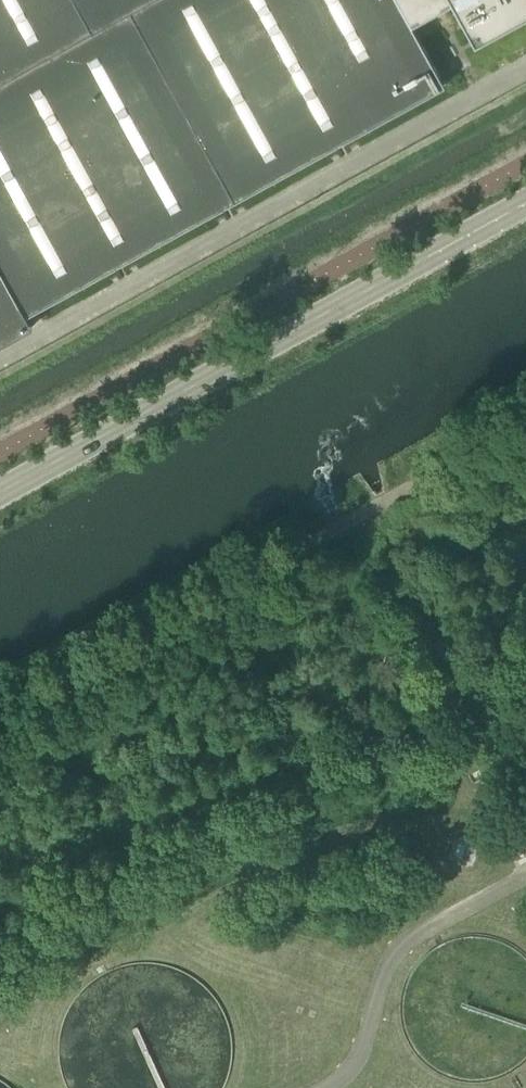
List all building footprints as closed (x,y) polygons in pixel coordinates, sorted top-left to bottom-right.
[(33,326),(26,314),(445,84),(412,24),(451,2),(475,45),(525,17),(525,0),(0,0),(0,344),(33,326)]
